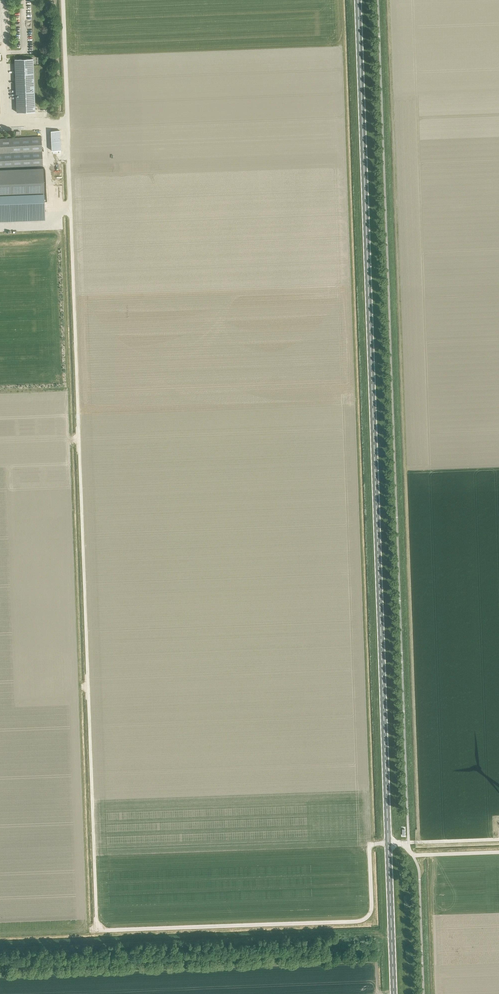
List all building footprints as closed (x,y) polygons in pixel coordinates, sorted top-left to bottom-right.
[(35,111),(33,59),(14,59),(16,112),(35,111)] [(51,131),(51,141),(52,151),(61,150),(60,130),(51,131)] [(42,166),(41,136),(0,139),(0,168),(42,166)] [(43,194),(43,168),(0,169),(0,195),(43,194)] [(0,195),(0,221),(44,219),(43,194),(0,195)]
